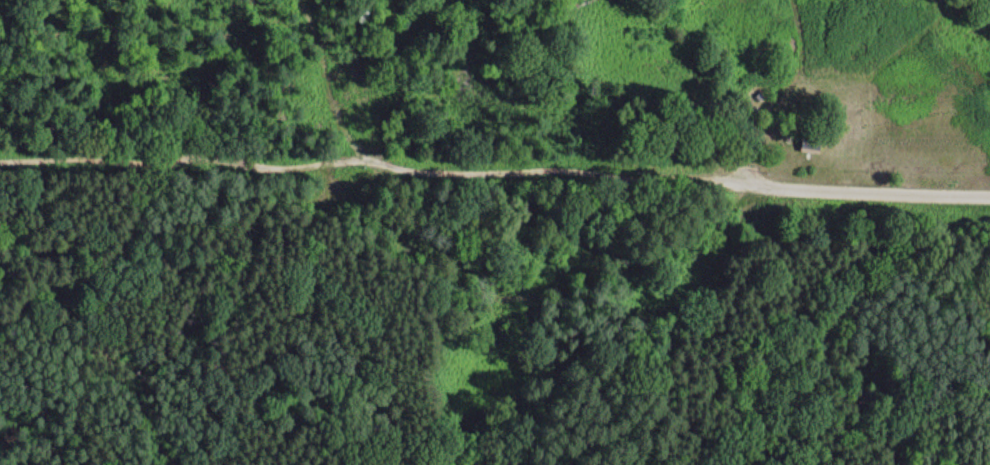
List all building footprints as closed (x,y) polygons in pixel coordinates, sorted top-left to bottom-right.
[(819,153),(820,134),(799,133),(799,152),(819,153)]
